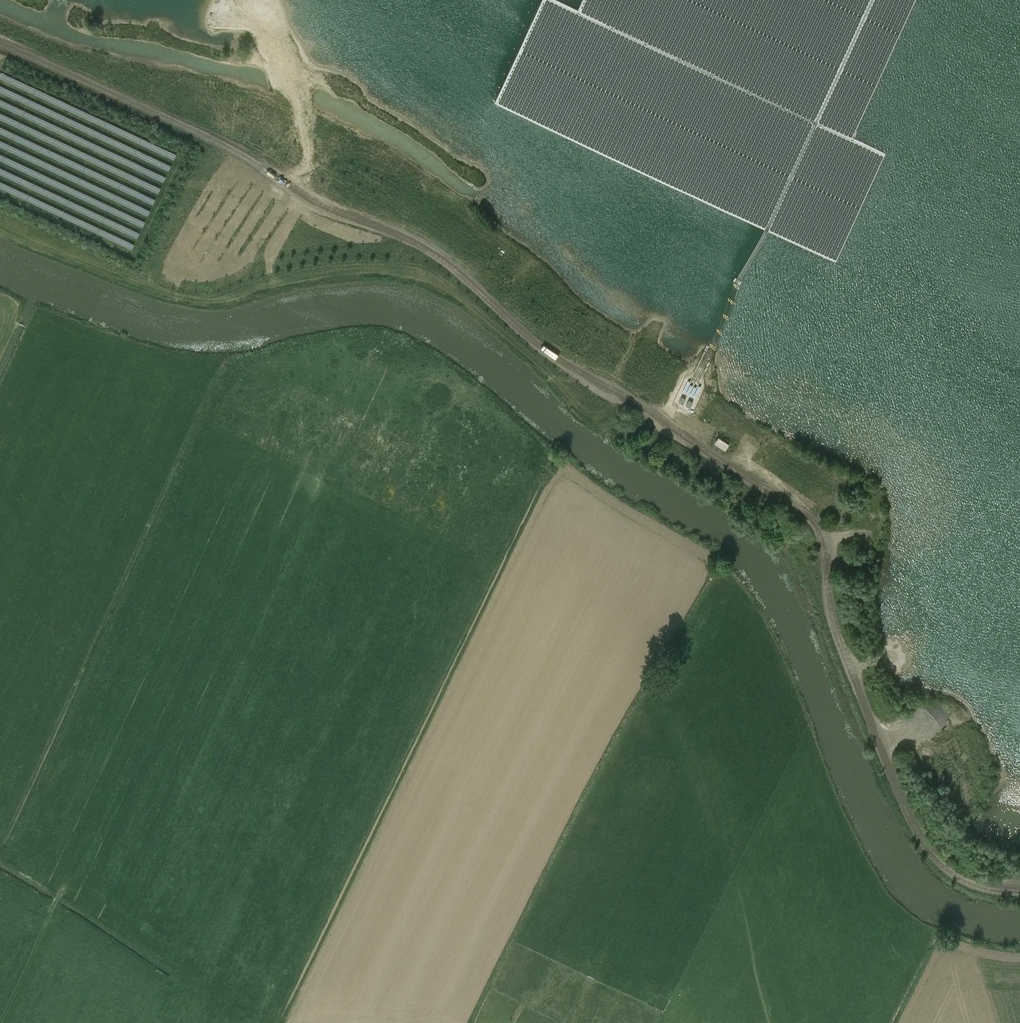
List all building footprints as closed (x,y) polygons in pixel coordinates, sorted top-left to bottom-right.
[(18,78),(0,72),(0,79),(16,84),(18,78)] [(17,93),(0,84),(0,91),(14,98),(17,93)] [(725,450),(729,444),(718,437),(715,442),(725,450)]
